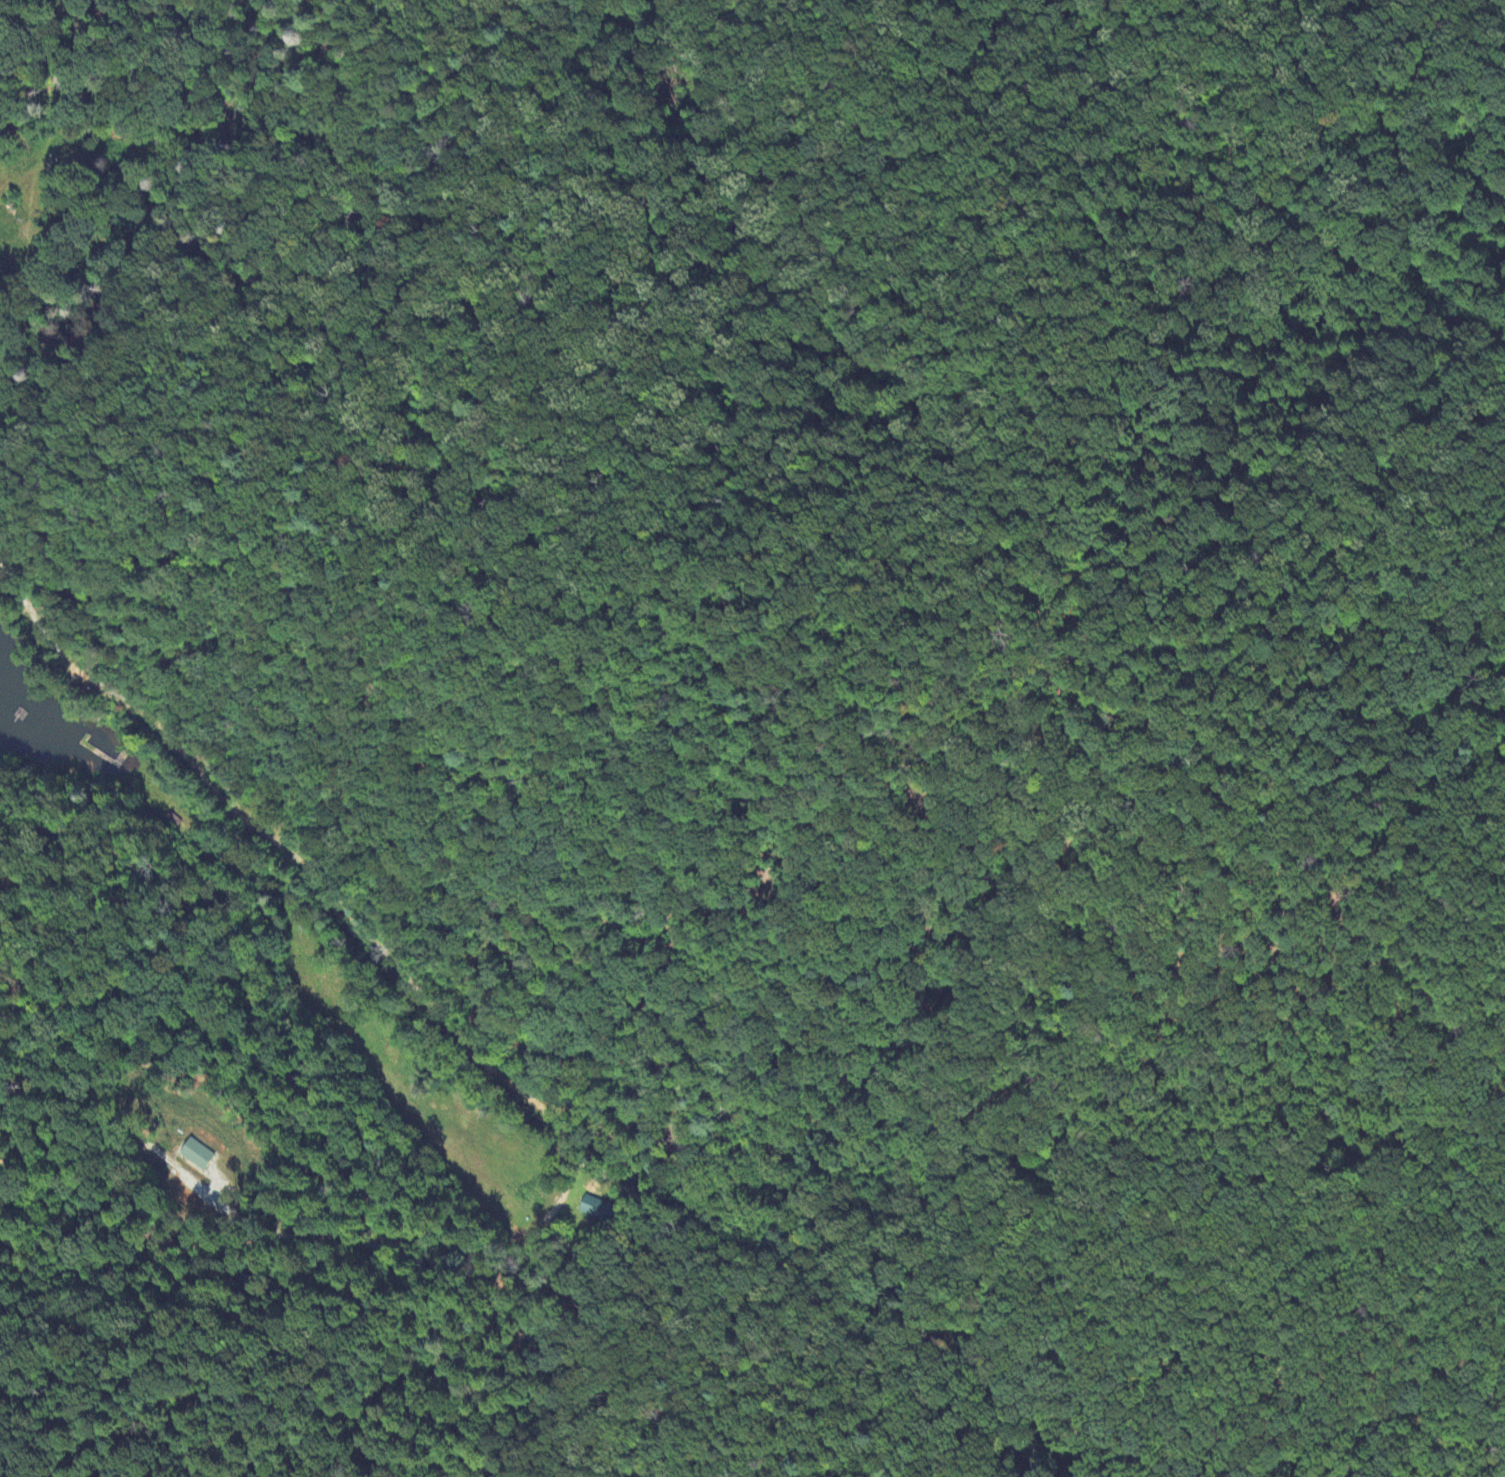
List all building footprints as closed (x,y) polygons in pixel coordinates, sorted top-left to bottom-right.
[(202,1174),(214,1157),(190,1139),(178,1155),(202,1174)] [(578,1213),(598,1221),(605,1204),(584,1196),(578,1213)]
